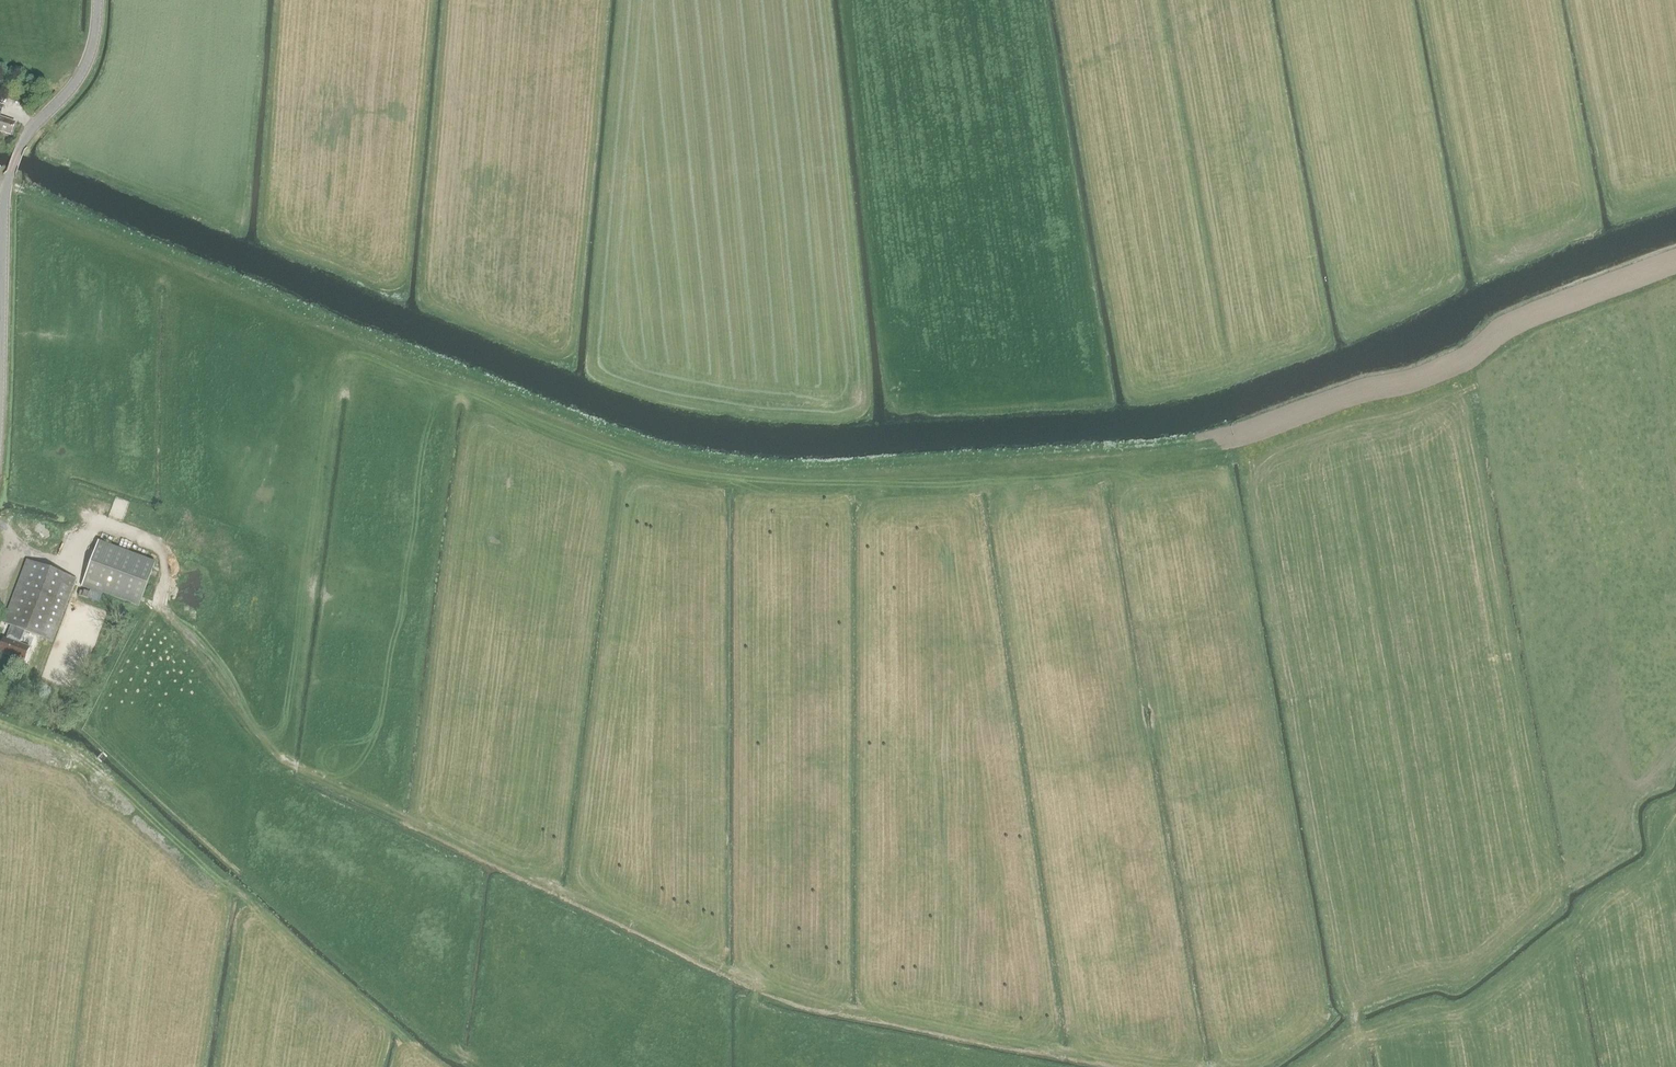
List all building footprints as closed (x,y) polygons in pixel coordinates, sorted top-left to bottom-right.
[(11,136),(15,123),(0,118),(0,132),(11,136)] [(155,562),(98,541),(80,587),(101,595),(102,593),(138,607),(155,562)] [(27,561),(3,623),(11,626),(23,631),(52,642),(76,580),(27,561)] [(78,596),(87,599),(89,593),(84,591),(84,592),(80,591),(78,596)] [(11,626),(6,639),(3,638),(0,647),(0,653),(24,662),(29,648),(18,644),(23,631),(11,626)]
